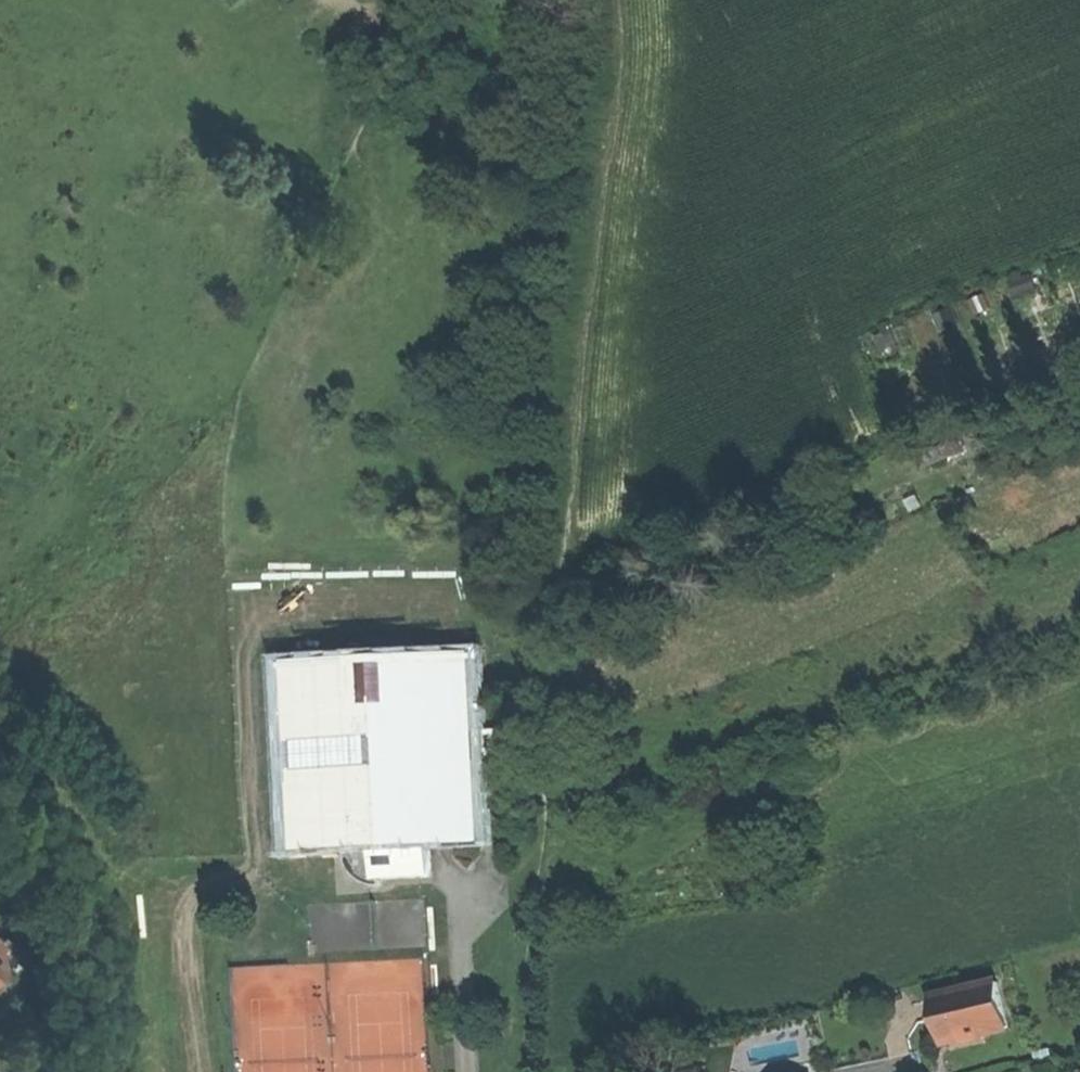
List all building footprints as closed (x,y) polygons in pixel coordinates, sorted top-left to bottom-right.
[(483,726),(478,646),(293,656),(304,847),(383,843),(385,876),(442,873),(441,841),(490,838),(486,759),(509,758),(507,725),(483,726)] [(381,946),(428,944),(426,895),(379,897),(381,946)] [(1001,1004),(938,1020),(949,1065),(981,1057),(1013,1049),(1001,1004)]
